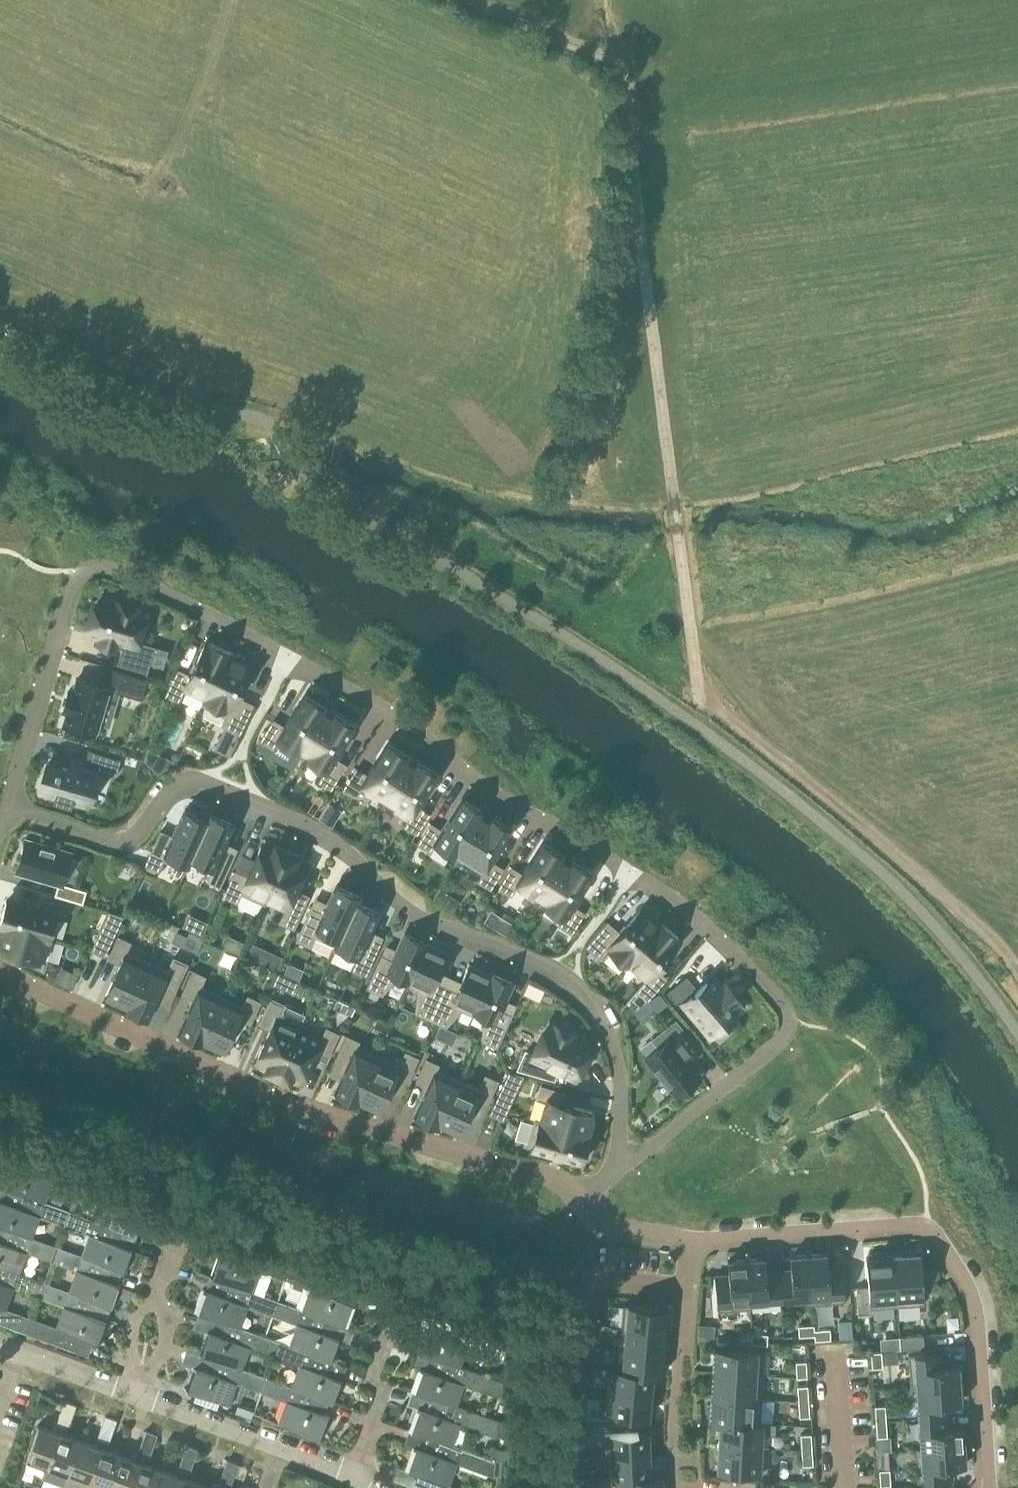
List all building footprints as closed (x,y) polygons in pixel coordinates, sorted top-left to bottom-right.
[(17,611),(18,599),(0,598),(0,610),(17,611)] [(100,637),(98,642),(127,650),(123,666),(148,673),(155,646),(138,641),(144,620),(138,619),(141,609),(114,601),(111,611),(94,606),(86,633),(100,637)] [(203,705),(204,705),(230,651),(211,642),(210,644),(206,643),(191,675),(178,669),(166,695),(179,701),(185,688),(206,698),(203,705)] [(231,652),(230,651),(204,705),(226,716),(222,725),(238,733),(253,704),(236,696),(251,664),(229,654),(231,652)] [(10,674),(12,662),(0,660),(0,673),(10,674)] [(148,679),(104,666),(98,684),(77,678),(74,691),(69,690),(63,711),(67,712),(64,724),(94,733),(104,700),(116,704),(119,692),(142,699),(148,679)] [(273,747),(278,740),(302,755),(327,714),(323,711),(325,707),(305,695),(285,727),(274,720),(261,740),(273,747)] [(332,717),(327,714),(302,755),(326,770),(319,781),(331,788),(346,765),(334,757),(354,726),(334,713),(332,717)] [(385,803),(410,762),(405,759),(408,756),(388,743),(368,775),(357,768),(344,788),(356,796),(361,788),(385,803)] [(40,791),(54,796),(53,800),(70,805),(72,801),(87,805),(97,770),(116,776),(121,759),(89,749),(84,765),(73,761),(71,769),(48,763),(40,791)] [(415,765),(410,762),(385,803),(409,818),(404,826),(416,833),(429,813),(417,806),(437,774),(417,762),(415,765)] [(435,843),(459,858),(484,817),(480,814),(482,811),(462,798),(442,830),(431,823),(418,844),(430,851),(435,843)] [(164,858),(186,869),(211,814),(210,814),(207,820),(185,810),(173,836),(161,831),(146,865),(158,870),(164,858)] [(232,861),(219,855),(234,824),(211,814),(186,869),(187,869),(190,862),(211,872),(208,880),(220,886),(232,861)] [(489,820),(484,817),(459,858),(483,873),(478,881),(490,888),(503,868),(491,861),(511,829),(491,817),(489,820)] [(71,852),(26,839),(16,871),(59,883),(55,895),(82,903),(86,891),(62,884),(71,852)] [(516,887),(540,902),(566,861),(561,858),(563,855),(543,842),(523,874),(512,867),(499,888),(511,895),(516,887)] [(241,893),(263,903),(287,851),(276,846),(275,849),(263,843),(248,876),(236,871),(224,896),(237,902),(241,893)] [(298,856),(287,851),(263,903),(264,904),(266,899),(286,908),(280,922),(294,928),(309,895),(297,890),(308,864),(296,858),(298,856)] [(570,864),(566,861),(540,902),(564,917),(559,925),(571,932),(584,912),(572,905),(592,873),(573,861),(570,864)] [(343,949),(367,896),(343,885),(329,918),(317,912),(307,935),(320,941),(323,933),(344,942),(341,949),(343,949)] [(370,897),(367,896),(343,949),(365,959),(361,968),(373,973),(382,953),(384,954),(385,952),(374,946),(388,913),(367,904),(370,897)] [(7,899),(0,923),(50,938),(51,937),(48,936),(55,913),(65,916),(69,905),(45,898),(42,909),(7,899)] [(610,951),(626,964),(662,922),(661,922),(660,924),(641,908),(621,933),(607,921),(587,946),(600,957),(609,947),(612,949),(610,951)] [(502,917),(494,928),(509,937),(516,925),(502,917)] [(678,936),(662,922),(626,964),(627,965),(629,963),(647,979),(637,989),(648,999),(672,971),(661,962),(680,941),(676,938),(678,936)] [(0,923),(0,924),(2,925),(0,931),(0,949),(35,959),(33,966),(43,970),(46,961),(44,960),(50,938),(0,923)] [(100,931),(93,947),(105,952),(113,936),(100,931)] [(406,984),(407,984),(426,943),(404,933),(393,959),(384,954),(382,953),(373,973),(366,988),(381,995),(397,977),(407,982),(406,984)] [(125,1007),(126,1007),(147,961),(126,952),(131,942),(118,936),(108,958),(120,964),(106,996),(126,1005),(125,1007)] [(415,1013),(431,1020),(446,986),(435,980),(447,955),(426,945),(427,943),(426,943),(407,984),(419,990),(415,1013)] [(272,953),(267,964),(277,969),(283,958),(272,953)] [(168,971),(147,961),(126,1007),(148,1017),(164,984),(176,989),(188,963),(174,957),(168,971)] [(457,991),(446,986),(431,1020),(446,1027),(461,1009),(473,1014),(492,973),(491,972),(490,974),(469,965),(457,991)] [(179,1032),(201,1042),(222,996),(201,986),(205,976),(193,970),(183,992),(195,998),(179,1032)] [(278,972),(273,984),(284,989),(290,977),(278,972)] [(513,1013),(502,1008),(513,983),(492,973),(473,1014),(474,1015),(475,1013),(485,1018),(482,1041),(497,1048),(513,1013)] [(728,1004),(737,996),(725,981),(714,991),(707,982),(695,992),(693,988),(696,986),(687,975),(667,992),(676,1003),(680,999),(710,1036),(735,1015),(728,1007),(730,1006),(728,1004)] [(648,999),(656,1010),(667,1001),(659,991),(648,999)] [(243,1006),(222,996),(201,1042),(202,1042),(203,1040),(224,1050),(238,1018),(251,1023),(260,1001),(248,996),(243,1006)] [(267,1070),(277,1075),(300,1028),(278,1018),(284,1004),(271,998),(259,1023),(271,1029),(256,1062),(268,1067),(267,1070)] [(682,1053),(694,1044),(675,1021),(653,1039),(660,1047),(646,1058),(676,1095),(700,1076),(682,1053)] [(575,1035),(552,1024),(548,1034),(543,1032),(534,1054),(526,1051),(518,1068),(547,1077),(551,1066),(576,1077),(588,1052),(571,1044),(575,1035)] [(322,1037),(300,1028),(277,1075),(288,1080),(290,1077),(302,1083),(317,1049),(329,1055),(339,1033),(326,1028),(322,1037)] [(336,1092),(357,1102),(378,1056),(357,1046),(359,1041),(347,1035),(337,1057),(349,1063),(336,1092)] [(400,1065),(378,1056),(357,1102),(358,1102),(359,1100),(380,1109),(396,1074),(408,1079),(418,1057),(406,1052),(400,1065)] [(415,1115),(437,1125),(458,1079),(437,1069),(439,1064),(426,1059),(416,1080),(428,1086),(415,1115)] [(479,1089),(458,1079),(437,1125),(438,1125),(439,1123),(459,1133),(476,1097),(488,1102),(498,1081),(485,1075),(479,1089)] [(535,1120),(534,1121),(588,1136),(586,1135),(593,1112),(561,1103),(565,1092),(542,1086),(538,1097),(548,1100),(541,1122),(535,1120)] [(502,1090),(494,1106),(507,1111),(514,1095),(502,1090)] [(588,1136),(534,1121),(527,1145),(581,1161),(588,1136)] [(500,1138),(497,1147),(512,1150),(514,1142),(500,1138)] [(1,1189),(9,1192),(4,1204),(23,1211),(37,1216),(65,1226),(70,1212),(42,1202),(50,1180),(10,1165),(9,1166),(13,1167),(5,1189),(1,1188),(1,1189)] [(106,1201),(98,1223),(70,1212),(65,1226),(93,1237),(107,1242),(112,1229),(139,1238),(140,1237),(136,1236),(144,1214),(106,1201)] [(37,1216),(23,1211),(4,1204),(0,1203),(0,1243),(24,1252),(52,1262),(57,1248),(29,1238),(37,1216)] [(95,1278),(100,1264),(126,1274),(127,1273),(123,1272),(131,1252),(134,1253),(135,1252),(107,1242),(93,1237),(85,1258),(57,1248),(52,1262),(80,1273),(95,1278)] [(205,1250),(216,1254),(215,1255),(219,1256),(212,1276),(208,1274),(207,1276),(215,1279),(229,1284),(249,1291),(257,1270),(285,1280),(290,1266),(210,1237),(205,1250)] [(11,1288),(39,1298),(44,1284),(16,1274),(24,1252),(0,1243),(0,1284),(11,1288)] [(812,1297),(811,1297),(811,1304),(837,1302),(844,1301),(842,1265),(828,1266),(827,1253),(809,1254),(812,1297)] [(791,1269),(779,1270),(781,1299),(811,1297),(812,1297),(809,1254),(790,1255),(791,1269)] [(920,1254),(893,1256),(897,1306),(924,1304),(920,1254)] [(859,1314),(871,1313),(870,1308),(871,1308),(897,1306),(893,1256),(867,1258),(869,1287),(857,1288),(859,1314)] [(750,1302),(751,1302),(781,1299),(779,1270),(766,1271),(765,1257),(746,1259),(750,1302)] [(715,1275),(718,1310),(751,1308),(751,1302),(750,1302),(746,1259),(728,1260),(729,1274),(715,1275)] [(313,1291),(306,1312),(319,1317),(327,1320),(346,1327),(347,1326),(343,1325),(351,1305),(354,1306),(354,1305),(327,1295),(332,1281),(290,1266),(285,1280),(313,1291)] [(80,1273),(72,1294),(44,1284),(39,1298),(67,1309),(67,1308),(105,1323),(110,1309),(113,1311),(114,1309),(110,1308),(118,1288),(121,1289),(122,1288),(95,1278),(80,1273)] [(229,1284),(215,1279),(211,1292),(203,1288),(202,1290),(206,1292),(199,1312),(195,1311),(194,1312),(206,1316),(236,1327),(244,1305),(272,1316),(277,1302),(249,1291),(229,1284)] [(26,1333),(31,1319),(3,1308),(11,1288),(0,1284),(0,1323),(26,1333)] [(300,1326),(292,1348),(322,1358),(330,1362),(333,1363),(334,1362),(330,1360),(338,1340),(341,1341),(342,1340),(322,1333),(327,1320),(319,1317),(306,1312),(277,1302),(272,1316),(300,1326)] [(666,1308),(627,1305),(625,1327),(663,1330),(666,1308)] [(69,1349),(69,1348),(82,1353),(87,1341),(97,1344),(104,1325),(108,1326),(108,1324),(105,1323),(67,1308),(67,1309),(59,1329),(31,1319),(26,1333),(69,1349)] [(586,1324),(595,1324),(595,1310),(586,1310),(586,1324)] [(197,1352),(196,1353),(223,1363),(235,1368),(244,1345),(274,1357),(279,1343),(236,1327),(206,1316),(202,1329),(205,1330),(205,1331),(207,1332),(200,1353),(197,1352)] [(413,1350),(413,1351),(451,1365),(455,1367),(463,1345),(503,1360),(504,1344),(441,1320),(435,1334),(421,1329),(421,1330),(425,1331),(417,1351),(413,1350)] [(839,1322),(840,1338),(853,1337),(851,1321),(839,1322)] [(699,1324),(698,1340),(715,1341),(716,1325),(699,1324)] [(798,1326),(799,1336),(814,1335),(814,1330),(814,1324),(798,1326)] [(663,1330),(625,1327),(623,1349),(661,1352),(663,1330)] [(830,1329),(814,1330),(814,1335),(815,1335),(815,1340),(831,1339),(830,1329)] [(585,1345),(594,1346),(594,1332),(585,1332),(585,1345)] [(752,1343),(767,1344),(768,1334),(753,1333),(752,1343)] [(900,1349),(924,1347),(924,1335),(899,1337),(900,1349)] [(292,1348),(279,1343),(274,1357),(303,1367),(295,1389),(326,1401),(336,1404),(336,1403),(333,1401),(340,1381),(344,1382),(344,1381),(339,1380),(341,1377),(343,1378),(347,1368),(333,1363),(330,1362),(322,1358),(292,1348)] [(584,1359),(593,1360),(594,1346),(585,1345),(584,1359)] [(715,1347),(713,1372),(763,1375),(764,1356),(765,1350),(715,1347)] [(661,1352),(623,1349),(621,1371),(653,1374),(659,1375),(661,1352)] [(881,1351),(871,1352),(872,1368),(882,1367),(881,1351)] [(944,1352),(908,1355),(909,1368),(916,1368),(917,1387),(960,1384),(959,1365),(945,1366),(944,1352)] [(183,1389),(222,1404),(230,1382),(261,1393),(266,1379),(235,1368),(223,1363),(196,1353),(192,1366),(191,1367),(197,1370),(189,1390),(183,1388),(183,1389)] [(796,1362),(797,1377),(807,1377),(806,1361),(796,1362)] [(410,1389),(409,1390),(411,1391),(446,1404),(451,1406),(459,1385),(499,1399),(500,1397),(508,1400),(512,1388),(455,1367),(451,1365),(445,1378),(417,1368),(417,1369),(420,1370),(413,1390),(410,1389)] [(621,1371),(613,1370),(611,1392),(651,1395),(653,1374),(621,1371)] [(713,1372),(712,1397),(762,1399),(763,1375),(713,1372)] [(586,1388),(586,1375),(577,1374),(577,1388),(586,1388)] [(331,1418),(304,1408),(306,1401),(324,1408),(326,1401),(295,1389),(266,1379),(261,1393),(289,1403),(281,1425),(323,1441),(324,1439),(320,1438),(328,1418),(331,1419),(331,1418)] [(917,1387),(919,1418),(952,1415),(951,1403),(961,1402),(960,1384),(917,1387)] [(797,1386),(798,1401),(809,1401),(808,1385),(797,1386)] [(585,1402),(586,1388),(577,1388),(576,1402),(585,1402)] [(406,1428),(406,1430),(408,1431),(443,1443),(447,1445),(448,1444),(455,1423),(496,1438),(499,1439),(500,1431),(497,1430),(497,1422),(451,1406),(446,1404),(411,1391),(406,1404),(414,1407),(413,1408),(417,1409),(409,1430),(406,1428)] [(651,1395),(611,1392),(609,1415),(648,1418),(651,1395)] [(712,1397),(710,1421),(720,1422),(760,1424),(760,1422),(762,1399),(712,1397)] [(809,1401),(798,1401),(800,1417),(810,1416),(809,1401)] [(76,1406),(66,1403),(62,1413),(72,1417),(76,1406)] [(885,1405),(875,1406),(876,1421),(886,1421),(885,1405)] [(58,1425),(68,1429),(72,1417),(62,1413),(58,1425)] [(919,1418),(921,1445),(921,1448),(964,1445),(963,1427),(953,1428),(952,1415),(919,1418)] [(116,1421),(105,1417),(101,1428),(112,1432),(116,1421)] [(877,1437),(887,1436),(886,1421),(876,1421),(877,1437)] [(718,1444),(762,1446),(762,1434),(775,1435),(776,1423),(760,1422),(760,1424),(720,1422),(718,1444)] [(38,1427),(26,1460),(48,1468),(60,1435),(38,1427)] [(97,1439),(108,1443),(112,1432),(101,1428),(97,1439)] [(402,1469),(419,1476),(447,1486),(447,1485),(451,1474),(449,1470),(451,1463),(493,1479),(493,1474),(502,1475),(503,1461),(494,1461),(448,1444),(447,1445),(443,1443),(408,1431),(404,1443),(411,1445),(410,1448),(414,1449),(406,1470),(403,1468),(402,1469)] [(157,1436),(147,1432),(143,1443),(153,1447),(157,1436)] [(648,1432),(609,1434),(610,1457),(649,1455),(648,1432)] [(801,1434),(802,1450),(812,1449),(811,1433),(801,1434)] [(64,1487),(80,1443),(60,1435),(48,1468),(44,1479),(64,1487)] [(80,1443),(64,1487),(67,1487),(87,1487),(88,1483),(100,1450),(96,1448),(80,1443)] [(149,1458),(153,1447),(143,1443),(139,1455),(149,1458)] [(573,1457),(582,1458),(583,1444),(574,1444),(573,1457)] [(767,1473),(769,1447),(762,1446),(718,1444),(717,1470),(767,1473)] [(915,1448),(915,1457),(917,1481),(953,1479),(952,1465),(966,1464),(964,1445),(921,1448),(915,1448)] [(197,1450),(186,1447),(182,1458),(193,1462),(197,1450)] [(812,1449),(802,1450),(803,1465),(813,1464),(812,1449)] [(88,1483),(102,1487),(109,1487),(120,1457),(100,1450),(88,1483)] [(649,1455),(610,1457),(611,1479),(619,1479),(651,1476),(649,1455)] [(109,1487),(132,1487),(140,1465),(120,1457),(109,1487)] [(573,1471),(582,1471),(582,1458),(573,1457),(573,1471)] [(189,1473),(193,1462),(182,1458),(178,1469),(189,1473)] [(238,1465),(228,1462),(224,1473),(234,1477),(238,1465)] [(160,1472),(140,1465),(132,1487),(155,1487),(160,1472)] [(889,1469),(879,1470),(881,1486),(891,1485),(889,1469)] [(181,1479),(160,1472),(155,1487),(178,1487),(181,1479)] [(234,1477),(224,1473),(220,1484),(230,1487),(234,1477)] [(415,1487),(418,1487),(449,1487),(447,1485),(447,1486),(419,1476),(415,1487)] [(619,1479),(619,1487),(656,1487),(656,1476),(651,1476),(619,1479)] [(202,1487),(181,1479),(178,1487),(201,1487),(202,1487)]
